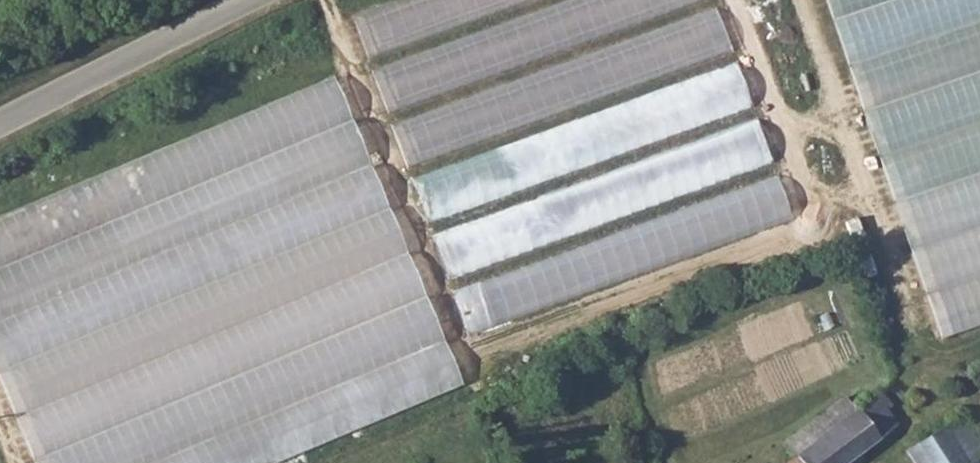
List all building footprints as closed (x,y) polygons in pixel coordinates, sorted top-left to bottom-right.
[(523,0),(369,0),(353,5),(365,47),(523,0)] [(713,1),(712,0),(570,0),(373,64),(387,107),(713,1)] [(929,336),(979,322),(979,0),(831,0),(929,336)] [(722,17),(393,114),(406,156),(734,59),(722,17)] [(742,71),(411,168),(424,211),(754,114),(742,71)] [(0,208),(0,372),(32,462),(273,462),(460,397),(349,84),(0,208)] [(448,274),(774,167),(759,122),(433,230),(448,274)] [(782,185),(452,279),(465,323),(795,229),(782,185)] [(786,462),(842,462),(885,432),(892,426),(871,398),(853,411),(843,397),(783,442),(794,457),(786,462)] [(905,451),(913,462),(963,462),(979,452),(979,442),(962,414),(905,451)]
